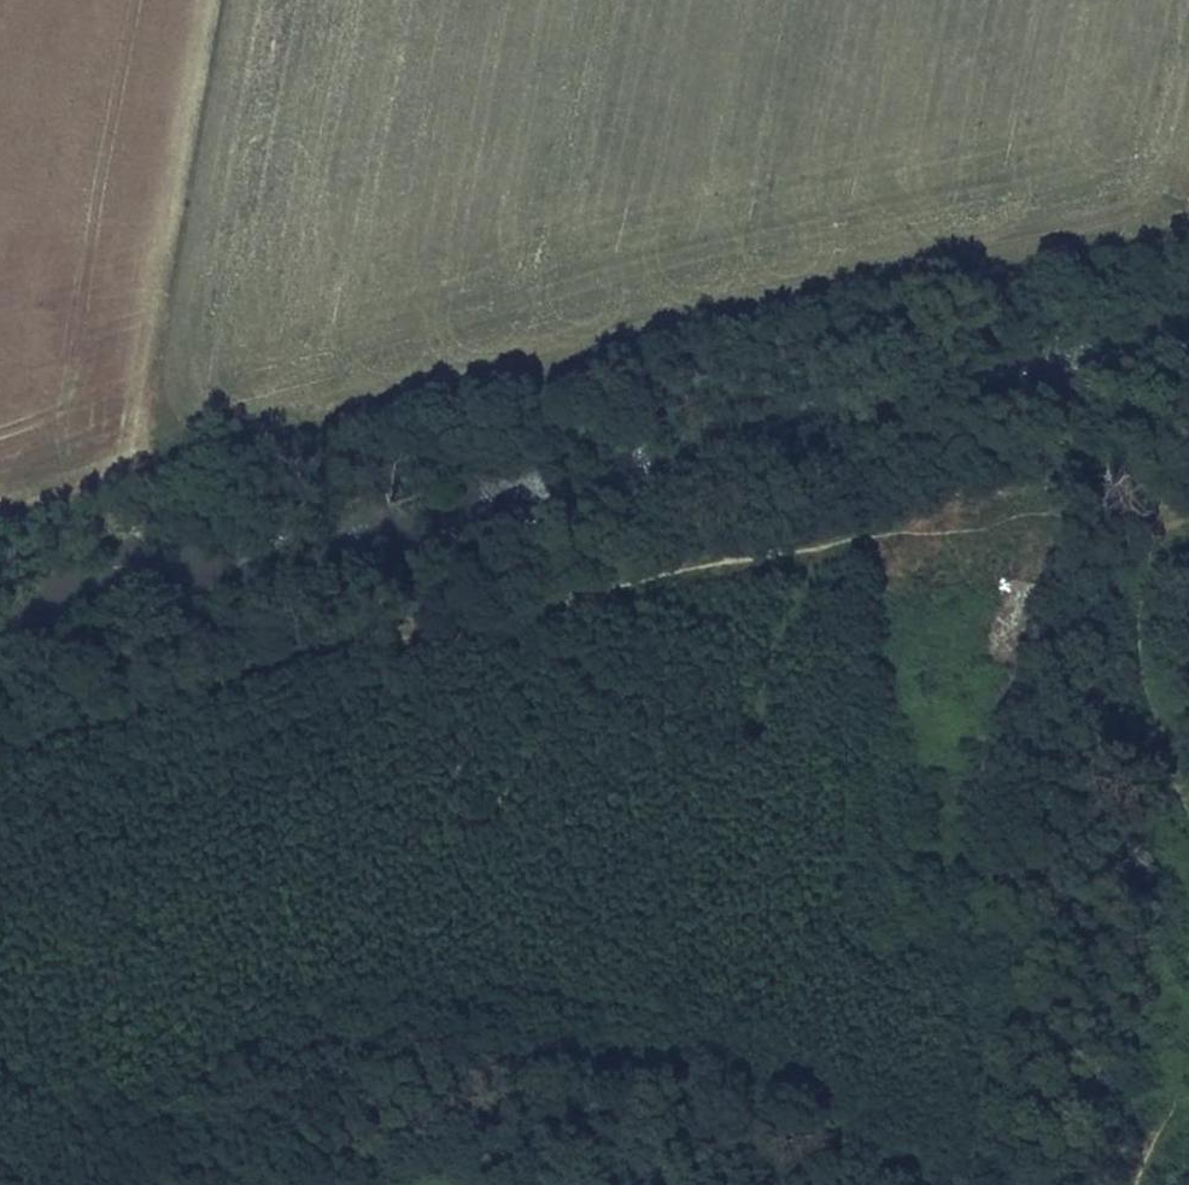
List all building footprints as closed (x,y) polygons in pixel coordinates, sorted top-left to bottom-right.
[(1142,440),(1139,425),(1126,428),(1131,443),(1142,440)]
